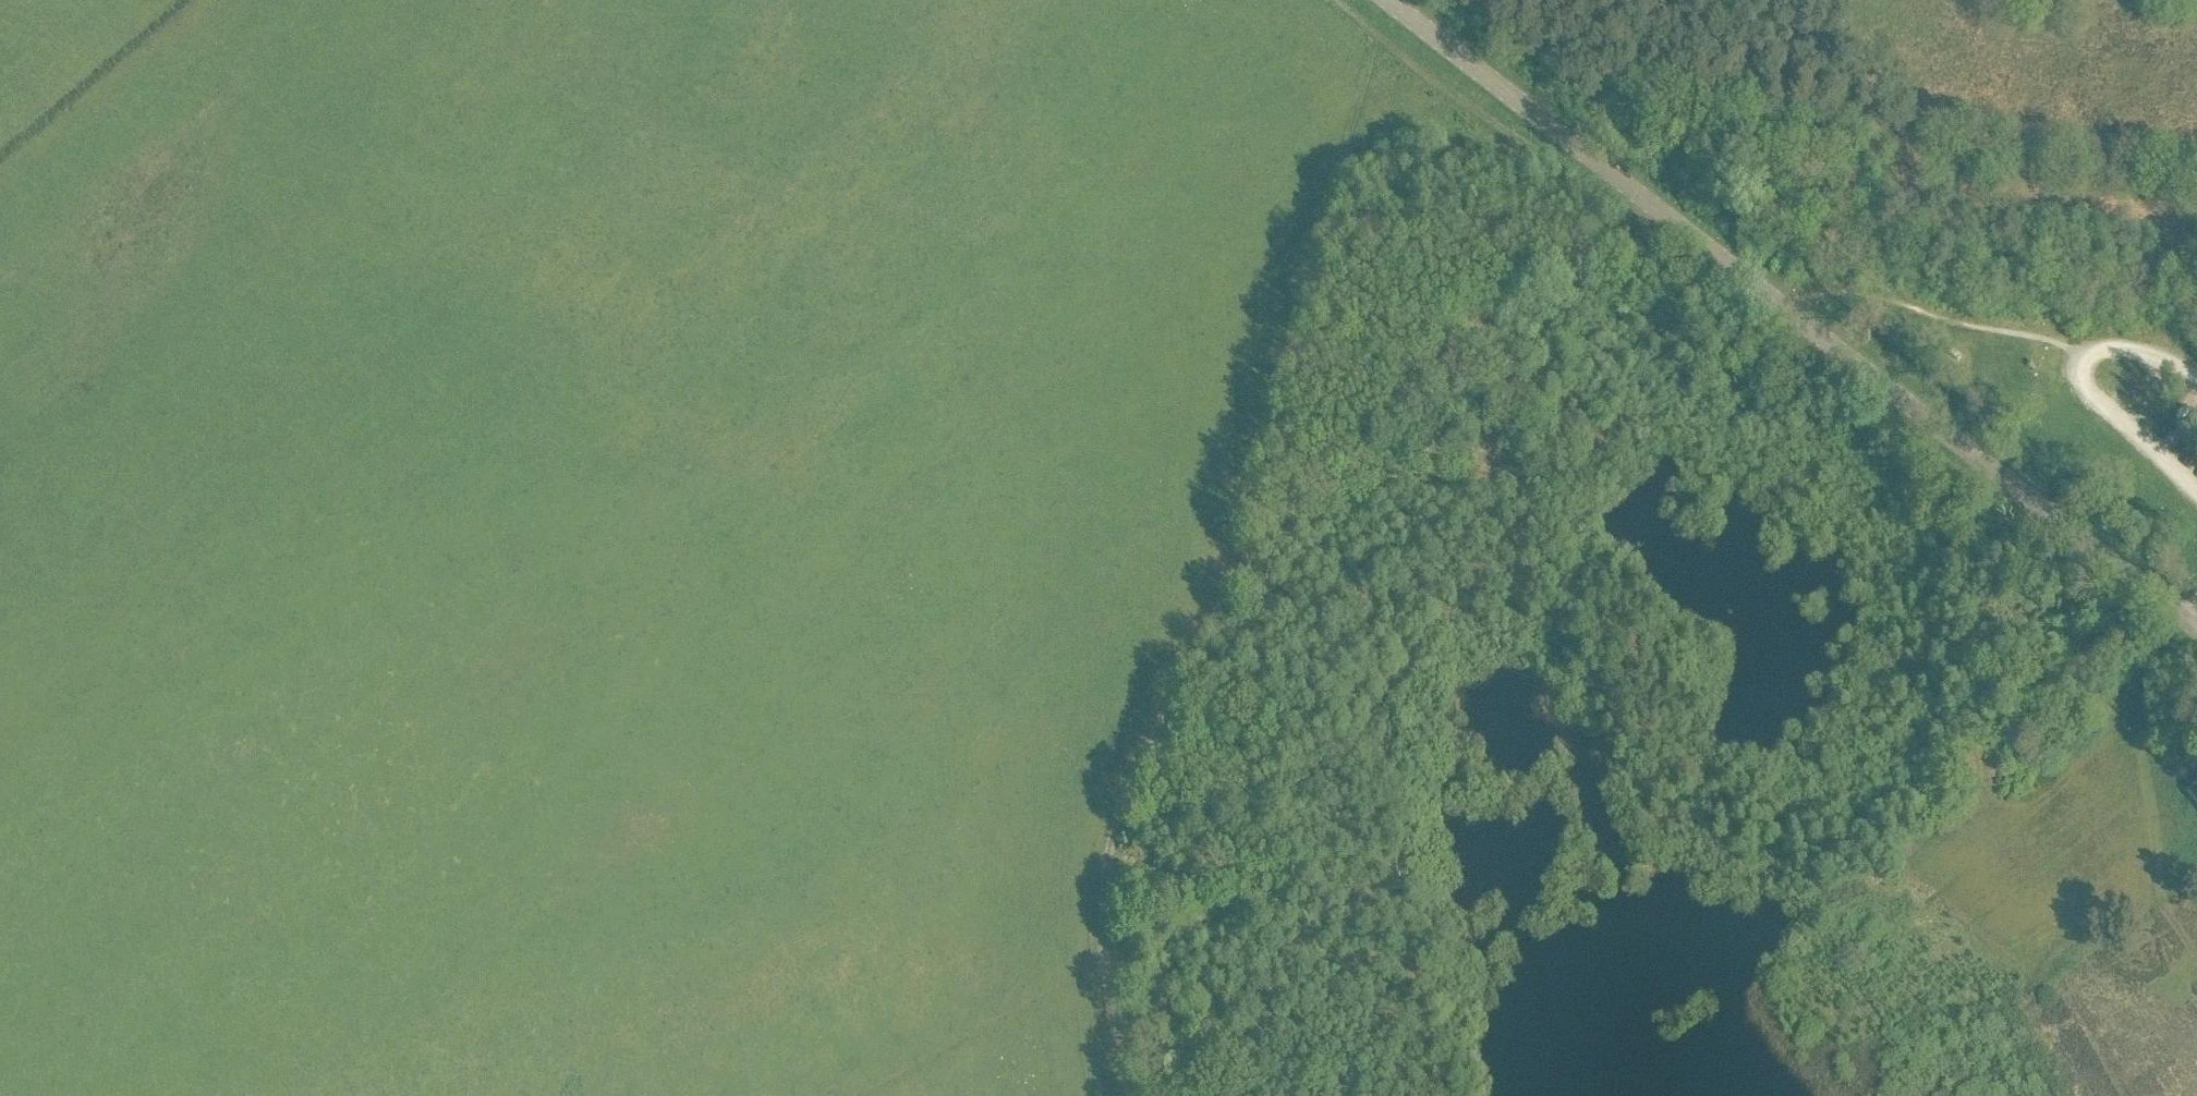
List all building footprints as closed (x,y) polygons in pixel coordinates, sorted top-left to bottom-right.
[(1960,359),(1953,352),(1950,355),(1957,362),(1960,359)] [(2188,797),(2196,808),(2196,790),(2188,797)]
